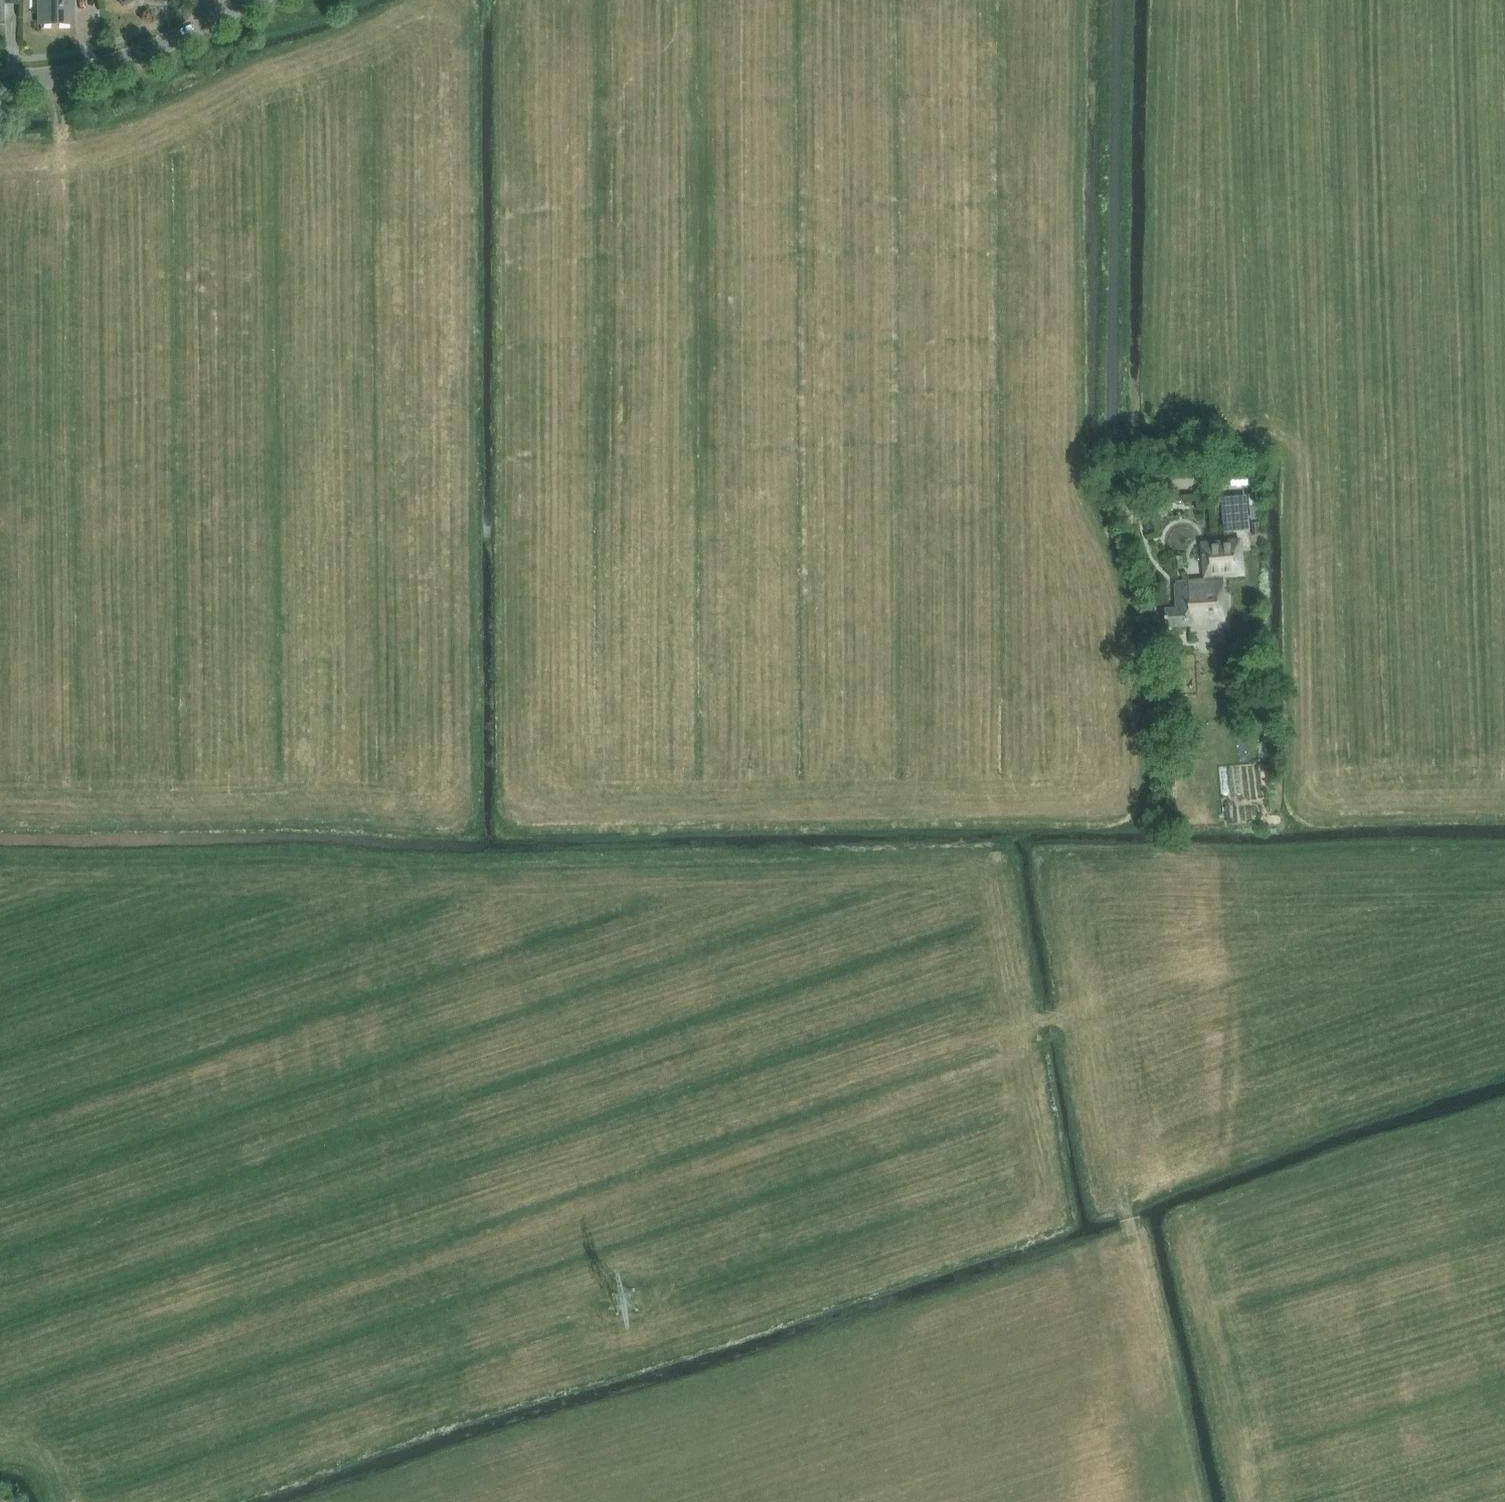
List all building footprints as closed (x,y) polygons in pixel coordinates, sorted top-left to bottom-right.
[(71,0),(39,0),(39,24),(71,24),(71,0)] [(1249,494),(1251,520),(1260,519),(1258,493),(1249,494)] [(1238,542),(1201,545),(1204,581),(1174,583),(1176,608),(1166,609),(1167,627),(1192,625),(1192,630),(1229,628),(1226,594),(1223,594),(1221,576),(1240,575),(1238,542)]
